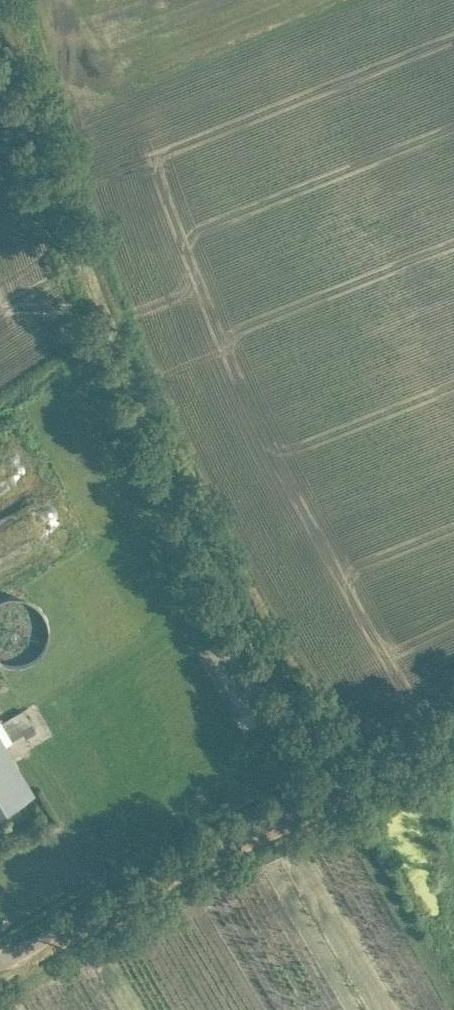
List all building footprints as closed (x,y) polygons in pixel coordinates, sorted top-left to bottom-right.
[(41,660),(44,601),(0,599),(0,658),(41,660)] [(30,725),(22,710),(1,722),(9,737),(30,725)] [(33,795),(0,739),(0,815),(33,795)]
